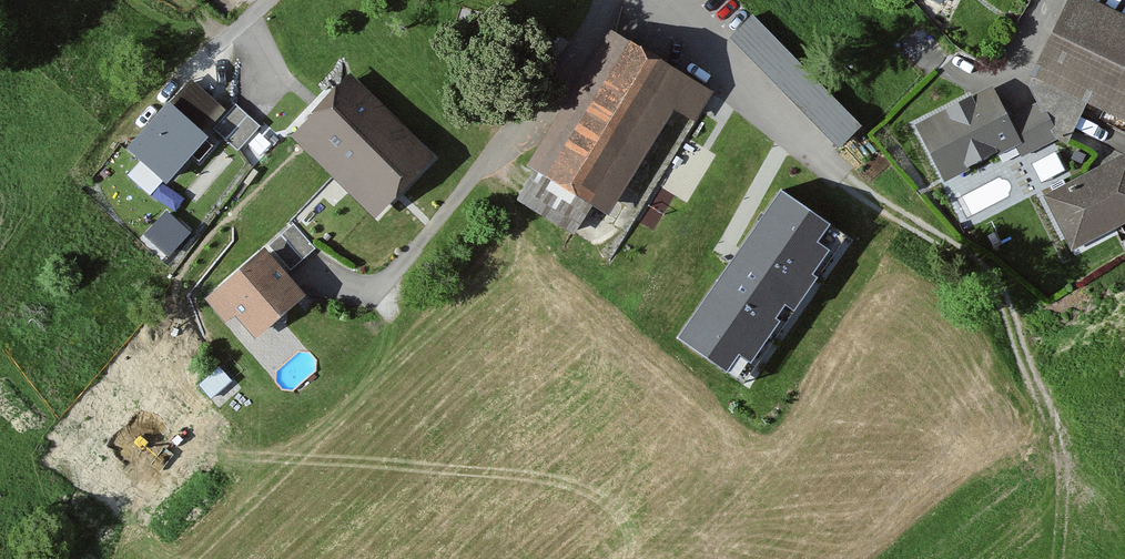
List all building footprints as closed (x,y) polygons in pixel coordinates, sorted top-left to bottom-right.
[(1087,0),(1068,0),(1030,79),(1124,125),(1124,18),(1087,0)] [(861,126),(752,15),(729,38),(839,148),(861,126)] [(699,86),(609,31),(527,164),(536,169),(517,200),(572,233),(589,205),(611,218),(666,128),(671,131),(699,86)] [(433,159),(347,77),(288,139),(374,221),(433,159)] [(1053,145),(1035,106),(1010,118),(996,89),(915,125),(941,184),(1016,150),(1020,160),(1053,145)] [(208,137),(168,101),(126,148),(166,184),(208,137)] [(239,108),(221,129),(241,146),(259,125),(239,108)] [(1034,161),(1040,181),(1065,172),(1059,153),(1034,161)] [(1043,196),(1071,253),(1124,227),(1124,157),(1043,196)] [(782,190),(678,337),(728,372),(740,356),(750,363),(779,322),(775,318),(784,304),(794,311),(818,278),(813,274),(830,251),(818,242),(830,224),(782,190)] [(145,234),(171,259),(194,235),(167,210),(145,234)] [(268,247),(283,266),(296,257),(281,237),(268,247)] [(303,297),(263,249),(203,300),(225,325),(235,316),(254,339),(303,297)] [(217,400),(235,387),(220,367),(203,380),(217,400)]
